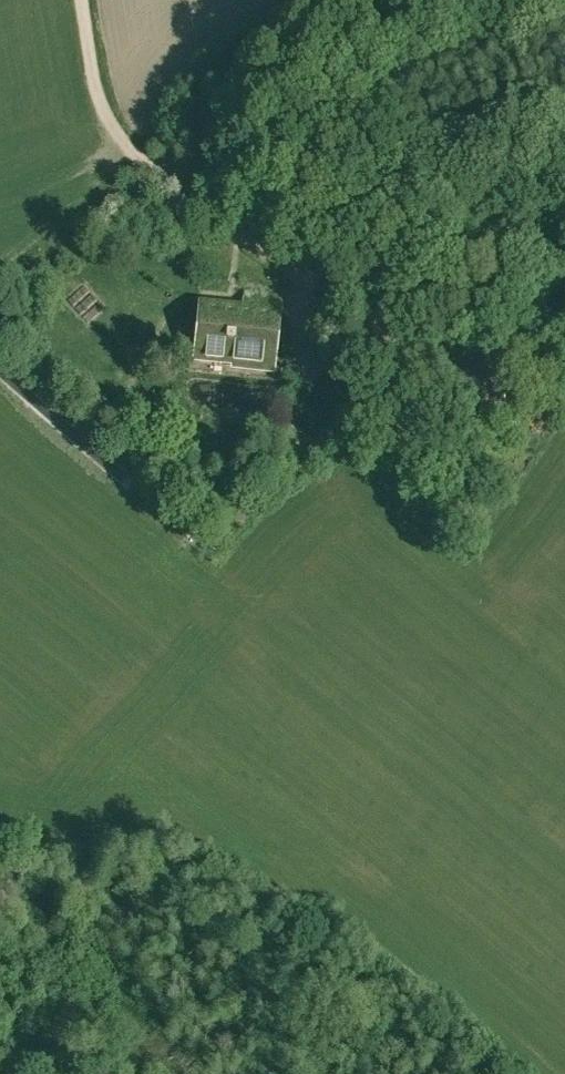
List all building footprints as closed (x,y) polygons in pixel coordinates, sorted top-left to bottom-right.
[(202,301),(199,336),(196,365),(235,368),(234,371),(279,375),(288,291),(249,288),(247,305),(202,301)]
